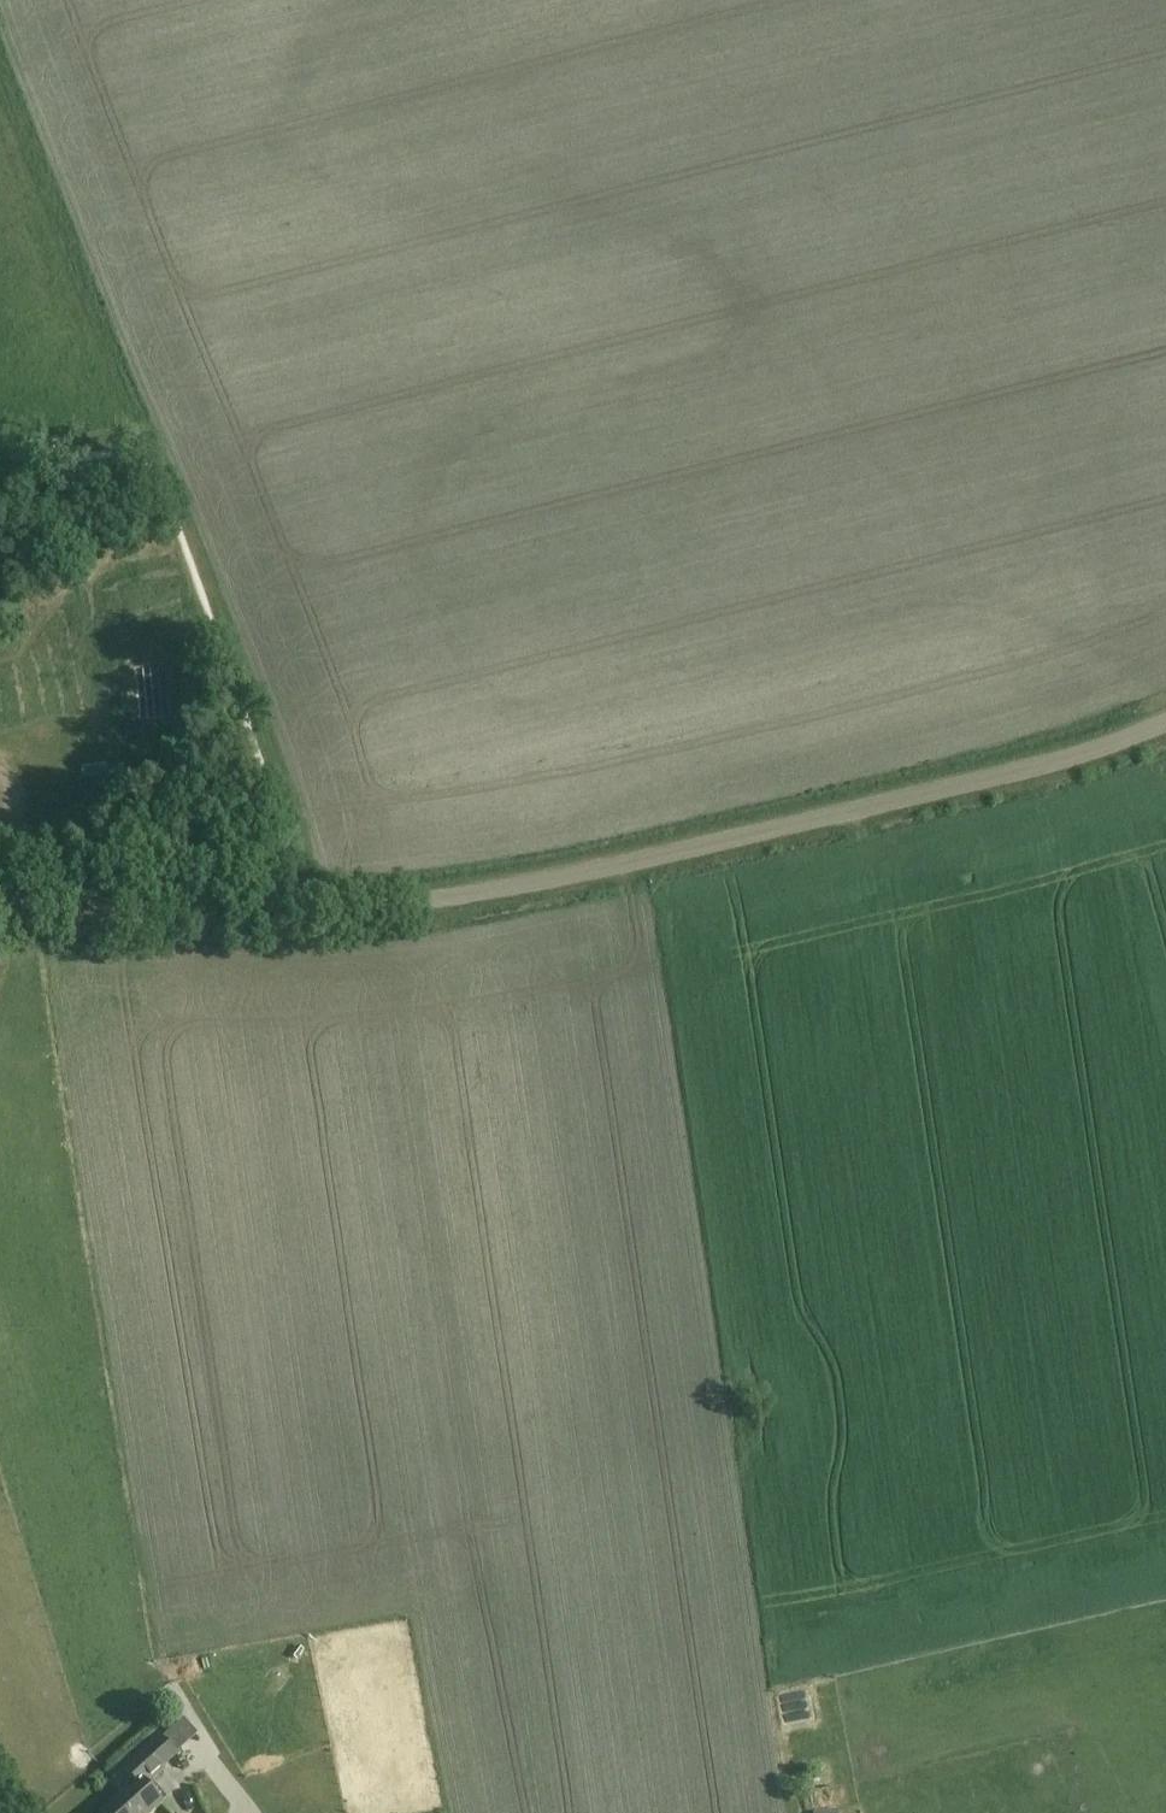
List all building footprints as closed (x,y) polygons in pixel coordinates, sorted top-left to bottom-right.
[(162,1805),(168,1799),(152,1781),(164,1770),(162,1768),(176,1756),(160,1738),(123,1771),(133,1782),(121,1793),(122,1794),(102,1812),(153,1812),(162,1805)] [(229,1786),(238,1775),(225,1763),(215,1775),(229,1786)] [(172,1773),(163,1784),(182,1799),(191,1788),(172,1773)]
